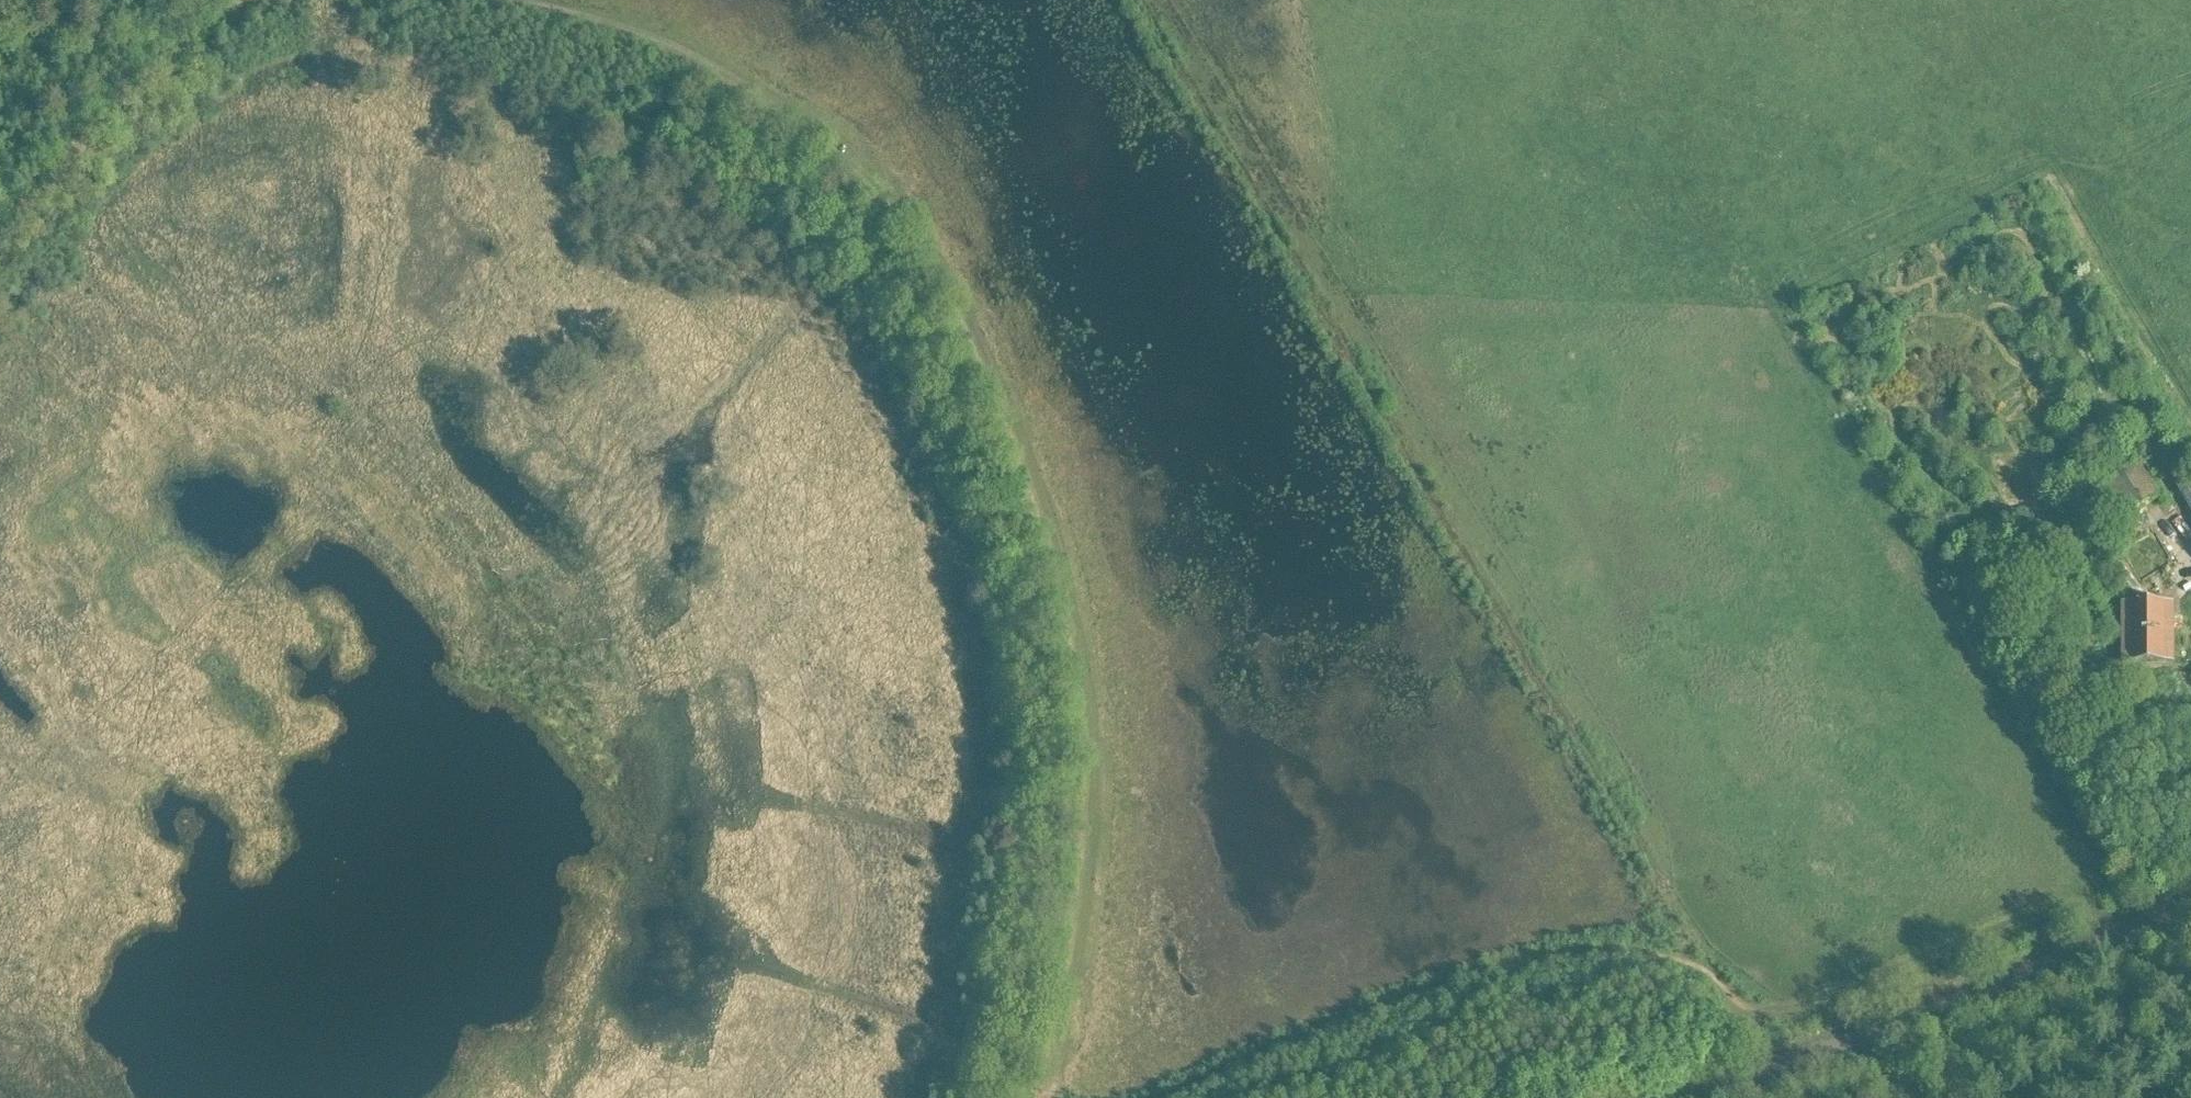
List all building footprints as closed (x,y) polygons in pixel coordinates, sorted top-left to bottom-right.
[(2111,528),(2160,498),(2140,465),(2091,495),(2111,528)] [(2179,489),(2190,509),(2190,482),(2179,489)] [(2160,594),(2108,594),(2108,655),(2160,655),(2160,594)]
